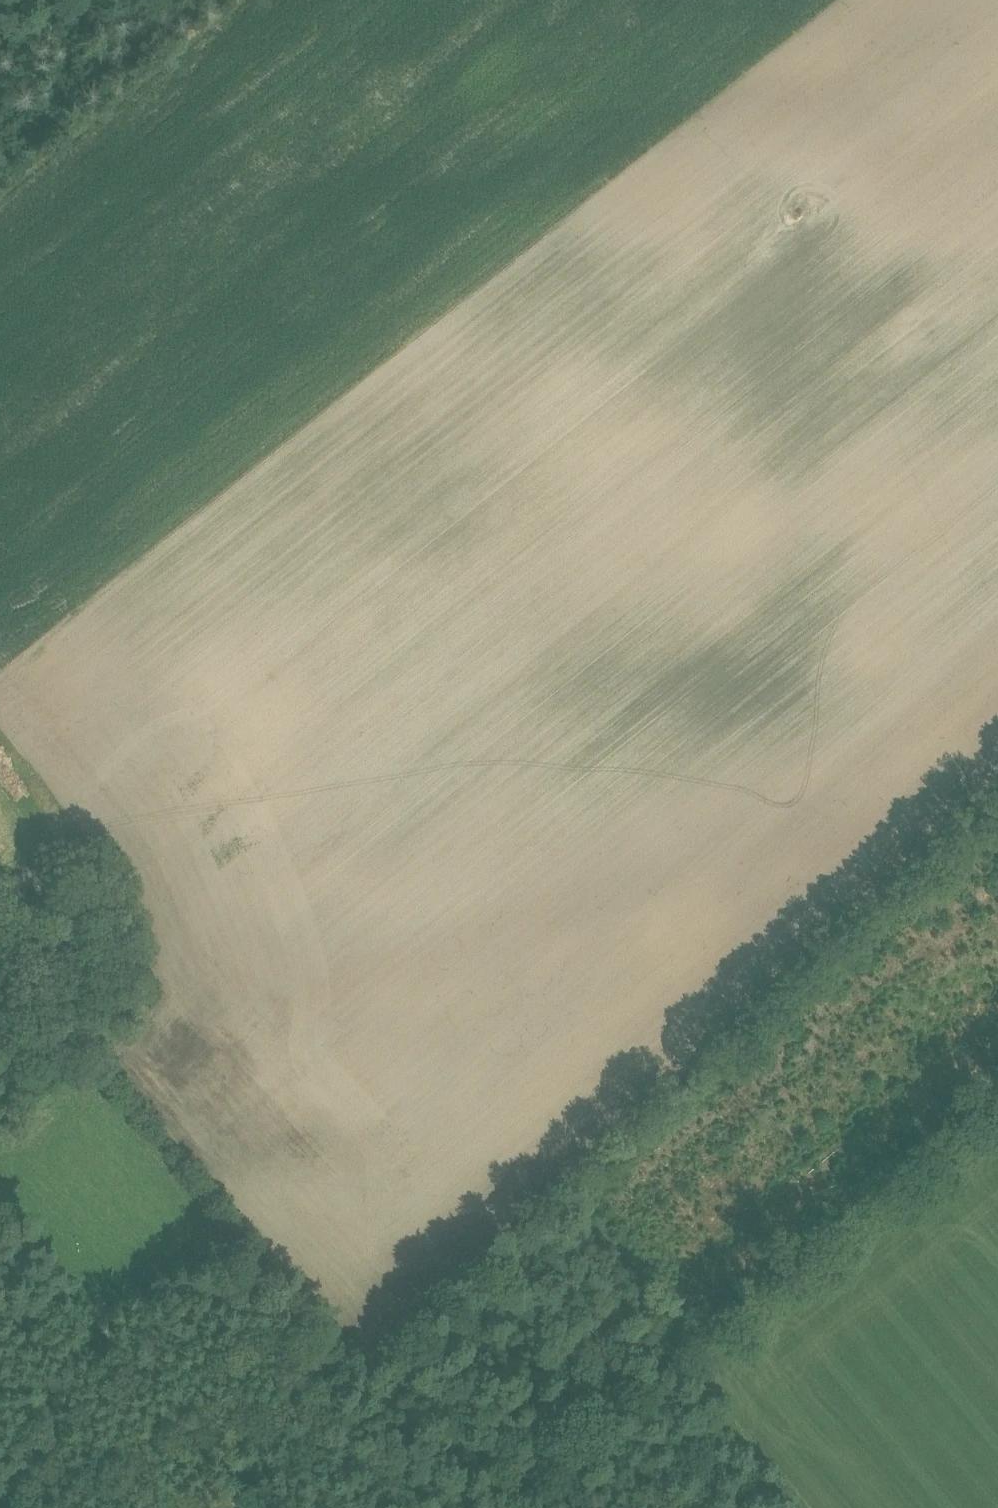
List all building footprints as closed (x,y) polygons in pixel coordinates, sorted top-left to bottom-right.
[(172,1058),(188,1056),(186,1044),(170,1047),(172,1058)]
